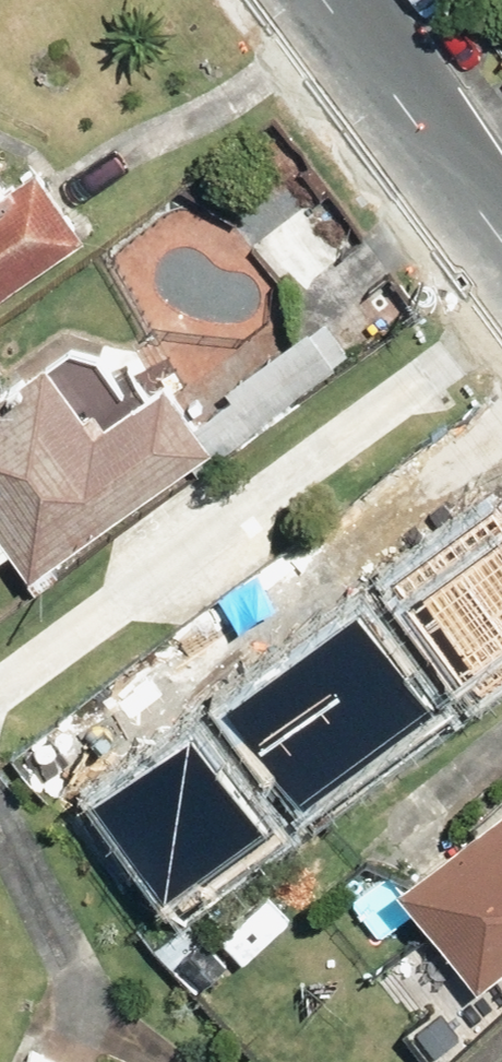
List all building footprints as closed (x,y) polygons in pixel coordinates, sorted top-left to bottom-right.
[(82,234),(37,174),(8,195),(0,183),(0,295),(82,234)] [(330,255),(297,208),(243,246),(277,293),(330,255)] [(379,278),(334,318),(369,357),(413,317),(379,278)] [(209,445),(221,463),(301,405),(293,394),(342,358),(317,324),(221,393),(227,403),(195,426),(209,445)] [(34,603),(63,582),(48,561),(209,445),(195,426),(188,417),(164,384),(91,436),(42,368),(0,398),(0,561),(2,559),(34,603)] [(407,607),(347,561),(225,719),(329,799),(443,651),(459,664),(488,626),(428,580),(407,607)] [(149,792),(209,723),(151,671),(91,740),(149,792)] [(390,893),(468,995),(501,968),(501,807),(390,893)] [(17,1046),(8,1061),(47,1061),(17,1046)]
